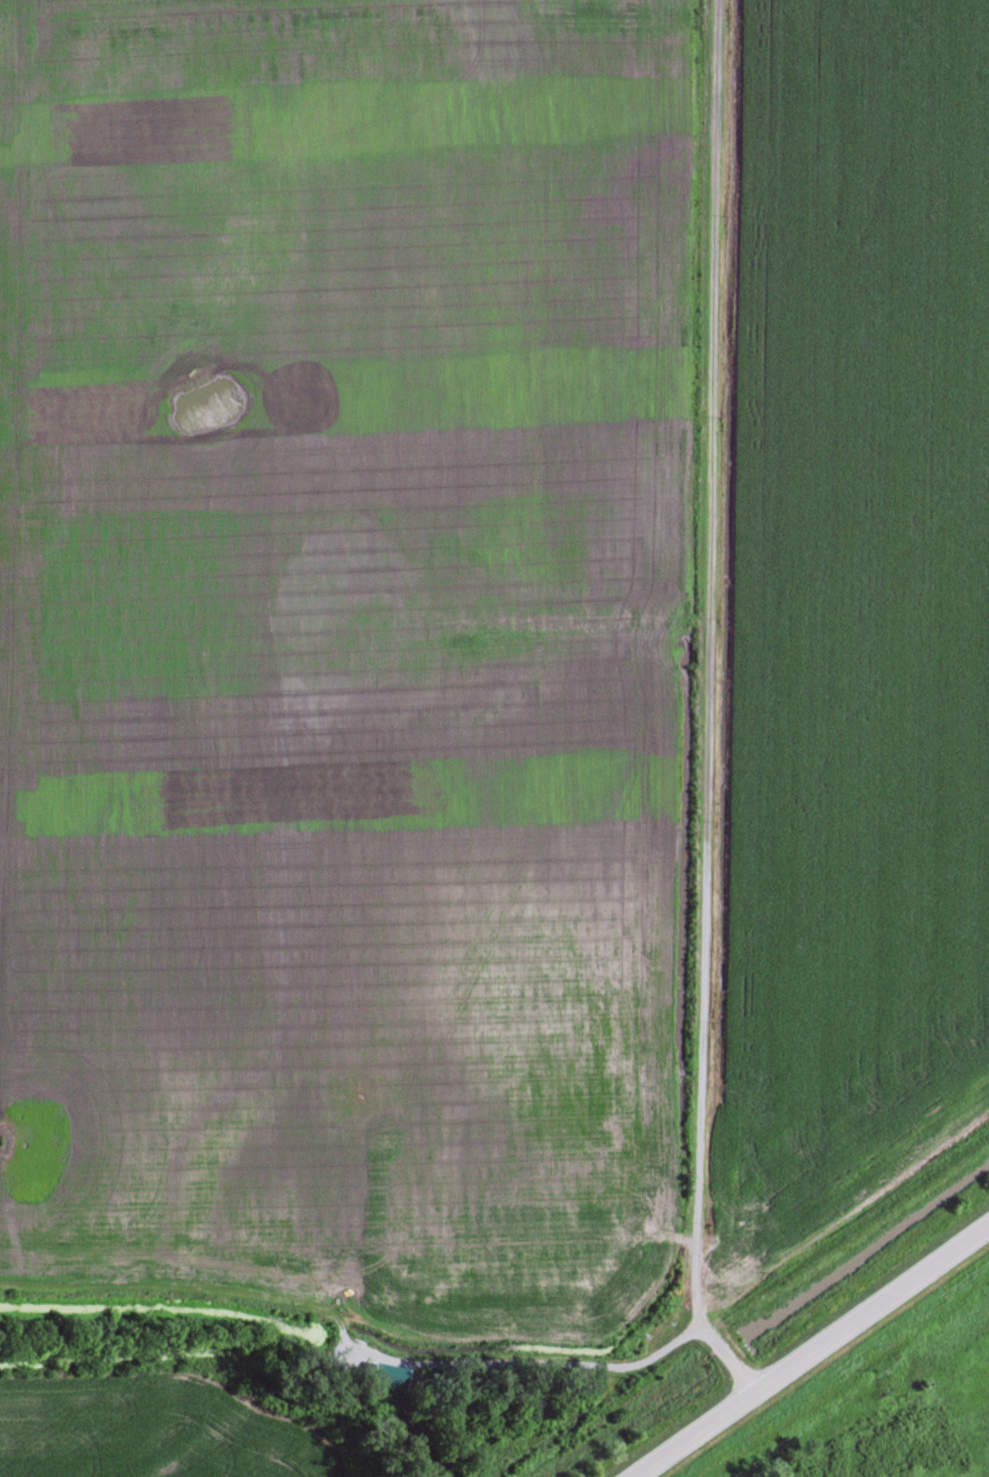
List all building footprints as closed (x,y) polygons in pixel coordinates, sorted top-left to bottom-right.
[(422,1372),(387,1372),(387,1380),(422,1380),(422,1372)]
